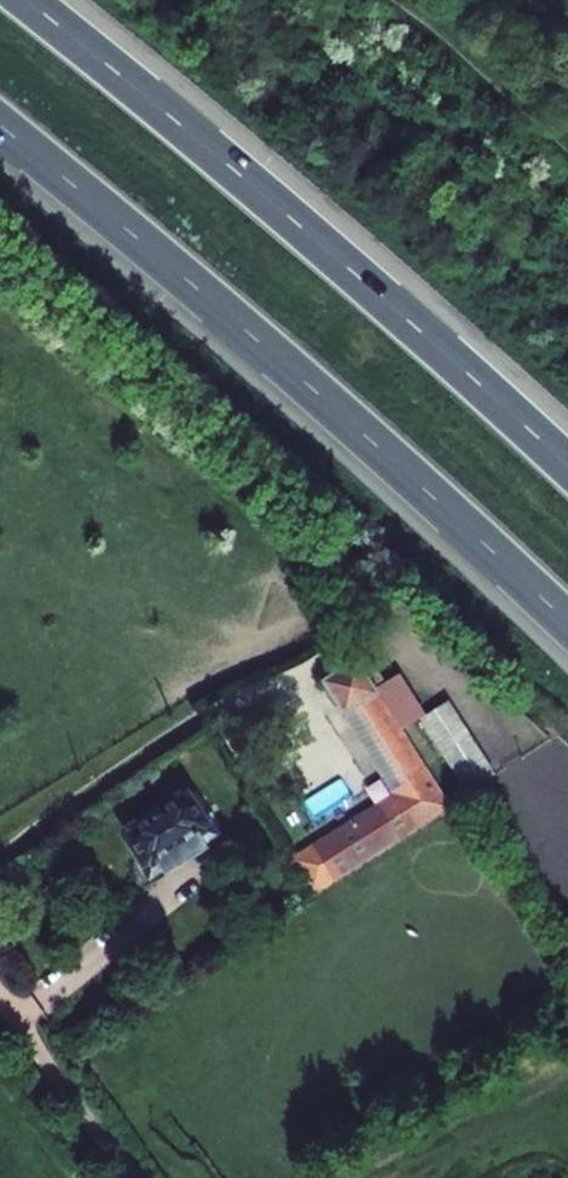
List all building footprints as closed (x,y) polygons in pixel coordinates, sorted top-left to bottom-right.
[(445,845),(354,691),(321,713),(389,832),(285,889),(306,921),(445,845)] [(467,789),(496,773),(453,695),(423,712),(467,789)] [(210,853),(183,811),(124,848),(136,862),(128,867),(150,906),(202,873),(196,863),(210,853)]
